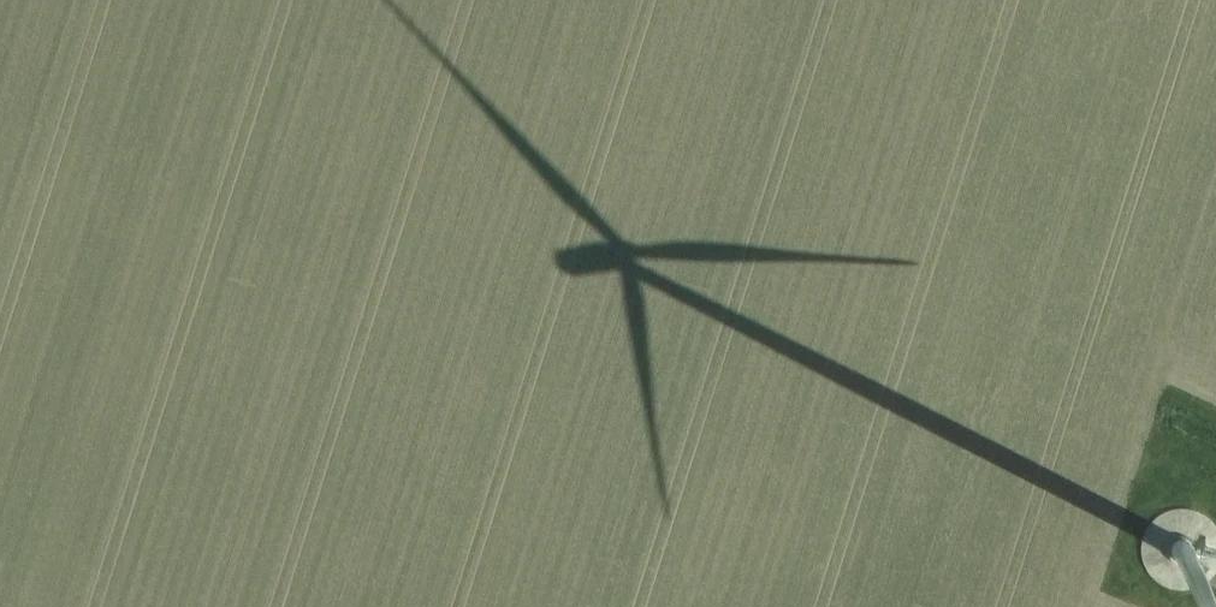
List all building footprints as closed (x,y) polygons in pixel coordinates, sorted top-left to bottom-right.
[(1141,546),(1141,550),(1142,554),(1142,557),(1144,561),(1145,564),(1147,567),(1149,570),(1151,573),(1154,576),(1157,578),(1160,580),(1163,582),(1166,584),(1170,585),(1174,586),(1177,587),(1181,587),(1185,587),(1188,586),(1192,586),(1195,585),(1199,583),(1202,582),(1205,580),(1208,578),(1211,575),(1214,573),(1215,570),(1215,569),(1215,522),(1215,520),(1212,518),(1210,515),(1207,513),(1204,511),(1201,509),(1198,508),(1194,507),(1191,506),(1188,505),(1184,505),(1181,505),(1177,505),(1174,506),(1170,507),(1167,508),(1164,509),(1160,511),(1158,513),(1155,515),(1152,518),(1150,520),(1148,523),(1146,526),(1144,529),(1143,532),(1142,536),(1141,539),(1141,543),(1141,546)]
